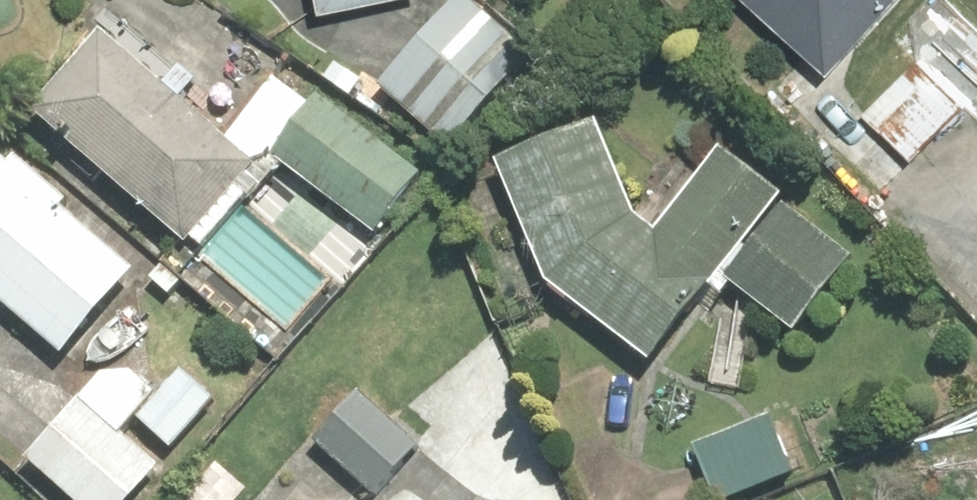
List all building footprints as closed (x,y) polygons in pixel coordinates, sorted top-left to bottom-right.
[(336,8),(405,0),(335,0),(336,8)] [(394,82),(456,134),(534,44),(483,0),(465,0),(394,82)] [(852,69),(912,0),(771,0),(852,69)] [(256,164),(106,36),(41,111),(192,239),(256,164)] [(976,94),(923,49),(837,149),(890,194),(976,94)] [(434,165),(332,91),(286,155),(388,229),(434,165)] [(565,269),(587,302),(679,362),(735,275),(812,324),(845,272),(824,259),(845,226),(726,150),(659,255),(619,129),(522,159),(565,269)] [(79,351),(152,258),(0,140),(0,290),(79,351)] [(39,455),(87,499),(143,499),(179,461),(134,419),(162,389),(129,359),(39,455)] [(429,433),(361,377),(317,431),(384,486),(429,433)] [(704,438),(730,499),(741,499),(812,471),(784,405),(704,438)]
